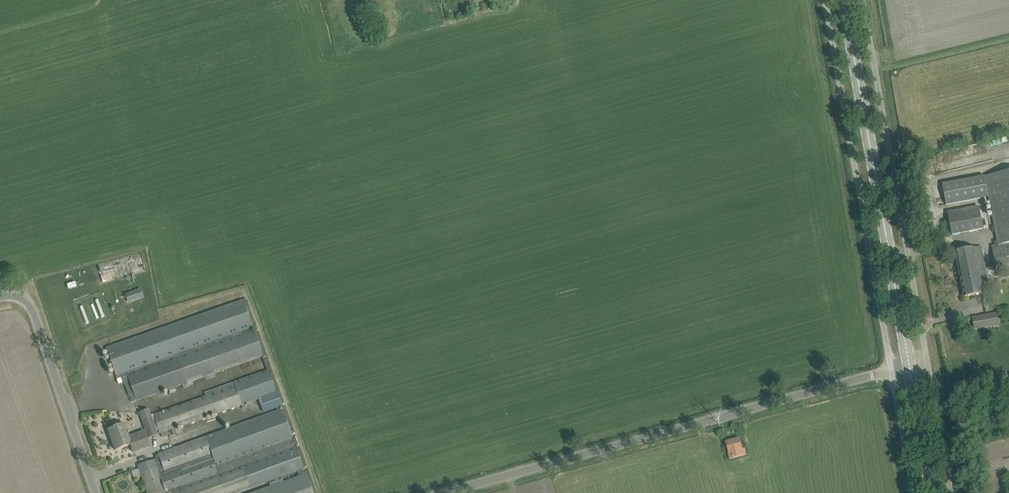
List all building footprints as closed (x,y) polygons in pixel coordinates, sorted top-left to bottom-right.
[(478,5),(477,0),(462,0),(464,9),(478,5)] [(943,184),(947,205),(989,197),(998,244),(992,246),(998,276),(1008,274),(1008,172),(943,184)] [(948,213),(952,235),(983,229),(979,207),(948,213)] [(955,251),(964,297),(983,294),(979,270),(986,268),(981,246),(965,249),(955,251)] [(128,303),(144,298),(140,289),(125,294),(128,303)] [(106,349),(119,384),(121,383),(120,379),(123,378),(132,402),(182,384),(183,388),(188,386),(187,382),(262,358),(267,371),(204,393),(205,396),(150,415),(156,432),(158,431),(159,434),(161,433),(162,438),(169,436),(169,437),(175,435),(173,430),(241,406),(243,409),(248,407),(247,404),(267,397),(267,398),(259,401),(263,412),(276,407),(277,411),(158,453),(158,455),(155,456),(156,459),(138,466),(139,469),(142,477),(147,492),(173,492),(174,492),(239,492),(297,472),(297,474),(298,477),(284,482),(282,479),(269,483),(270,487),(254,492),(316,492),(307,467),(304,458),(247,300),(116,345),(106,349)] [(972,318),(975,329),(999,325),(997,313),(972,318)] [(156,432),(150,415),(148,410),(140,413),(148,438),(157,435),(156,432)] [(128,437),(124,424),(108,430),(115,450),(131,445),(133,452),(150,447),(144,432),(128,437)] [(742,450),(740,438),(726,442),(730,459),(746,455),(744,449),(742,450)]
